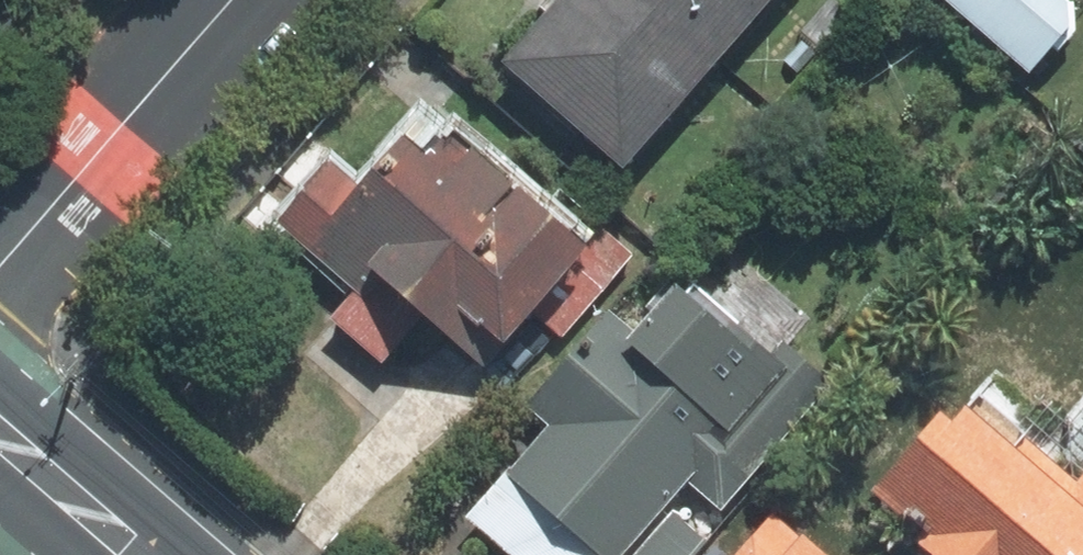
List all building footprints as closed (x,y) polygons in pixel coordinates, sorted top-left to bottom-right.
[(483,77),(607,184),(769,0),(551,0),(483,77)] [(1019,84),(1082,11),(1082,5),(1078,0),(923,0),(1019,84)] [(319,166),(264,229),(344,297),(317,327),(372,374),(406,334),(466,385),(571,262),(430,142),(401,176),(376,154),(346,189),(319,166)] [(833,394),(775,343),(764,355),(674,277),(621,337),(597,316),(511,414),(536,436),(457,526),(490,554),(691,554),(833,394)] [(1059,435),(988,377),(948,424),(932,412),(849,512),(902,554),(1082,554),(1082,406),(1059,435)] [(702,554),(801,554),(745,506),(702,554)]
